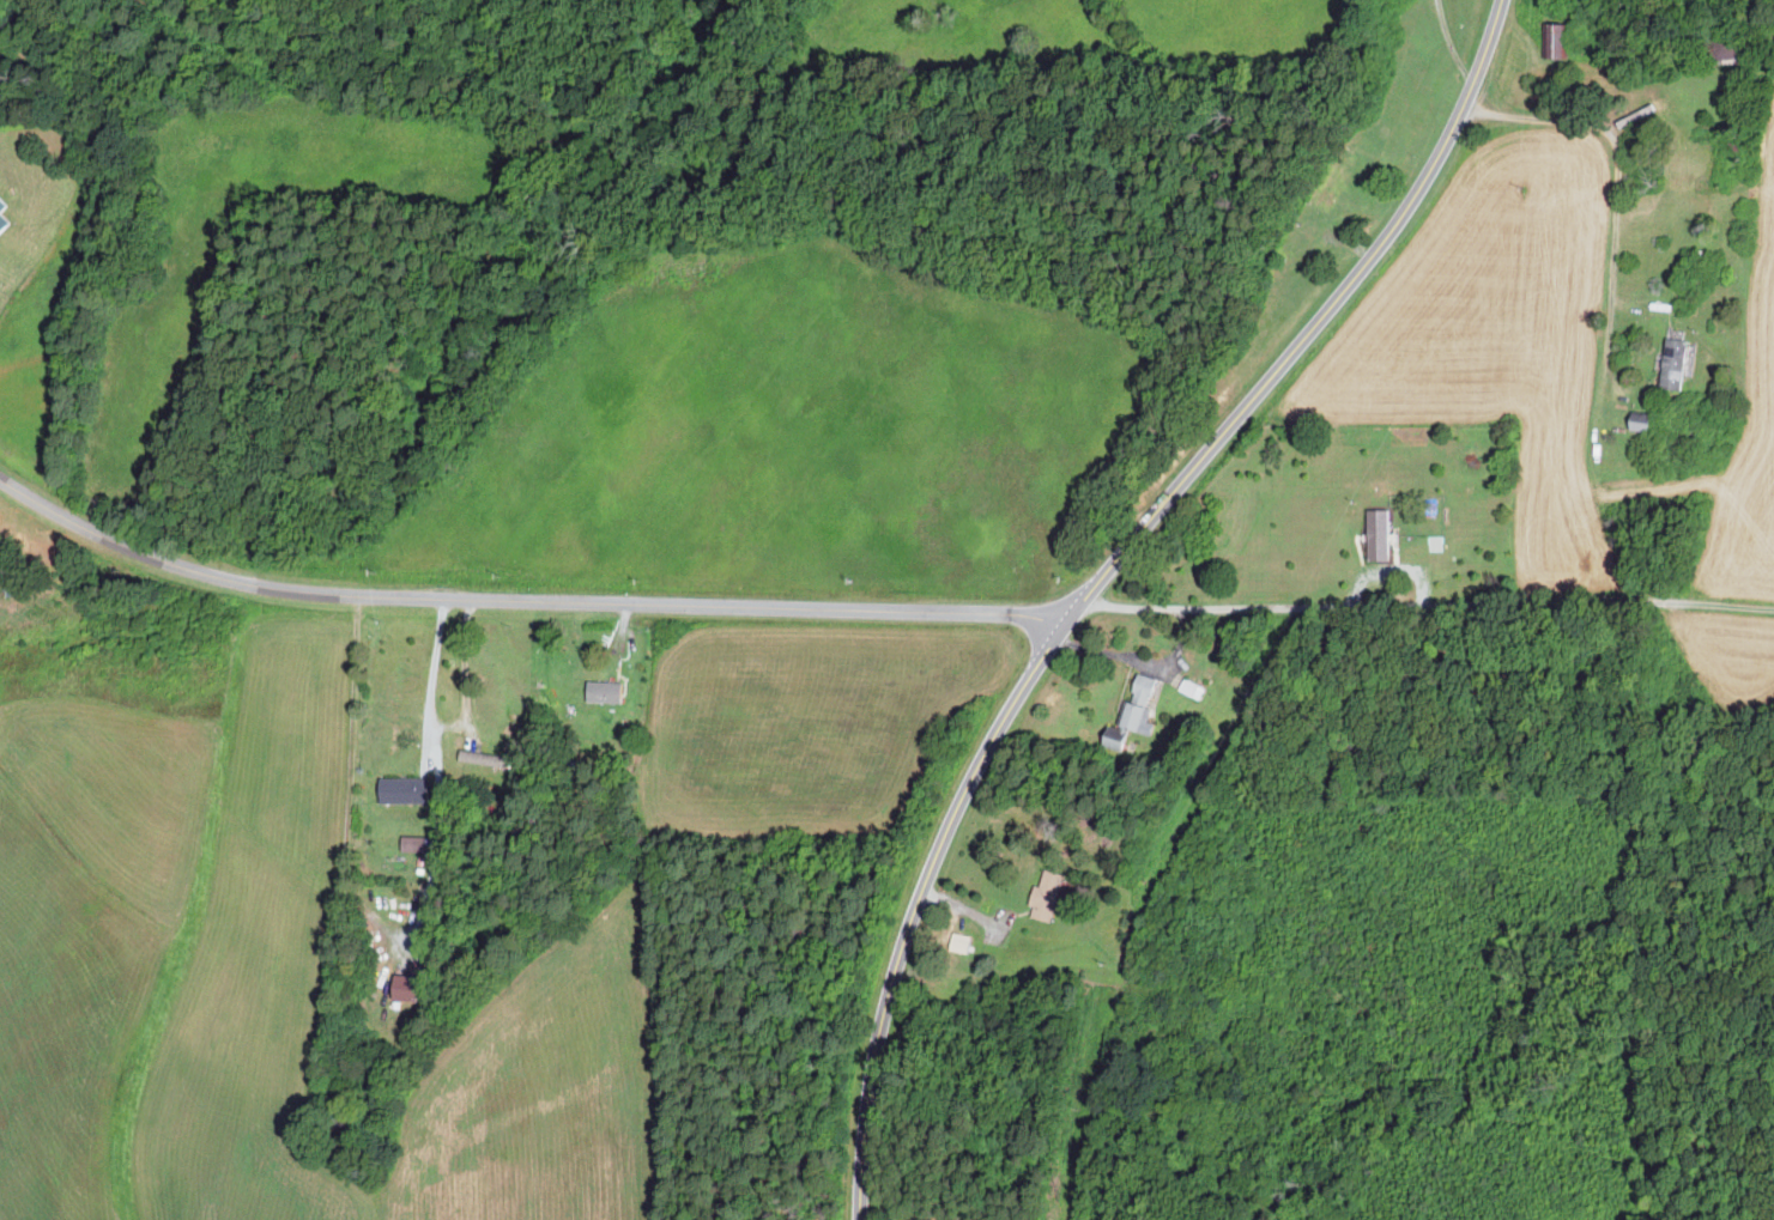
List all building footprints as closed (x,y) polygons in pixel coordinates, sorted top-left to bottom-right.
[(1543,57),(1559,57),(1559,22),(1543,22),(1543,57)] [(1739,58),(1738,35),(1713,36),(1713,59),(1739,58)] [(1659,388),(1682,390),(1686,339),(1663,337),(1659,388)] [(1365,508),(1364,561),(1386,561),(1387,509),(1365,508)] [(1155,678),(1134,672),(1128,695),(1123,694),(1115,726),(1106,724),(1100,744),(1123,751),(1129,730),(1141,733),(1155,678)] [(1178,687),(1199,701),(1206,690),(1184,676),(1178,687)] [(584,702),(619,703),(619,681),(584,681),(584,702)] [(458,778),(491,784),(496,754),(463,749),(458,778)] [(376,802),(425,803),(426,778),(377,777),(376,802)] [(424,852),(425,837),(400,836),(399,851),(424,852)] [(1027,904),(1032,905),(1029,917),(1049,923),(1063,874),(1043,869),(1038,887),(1032,885),(1027,904)] [(965,954),(970,936),(951,931),(946,949),(965,954)] [(411,1002),(413,977),(390,975),(387,999),(411,1002)]
